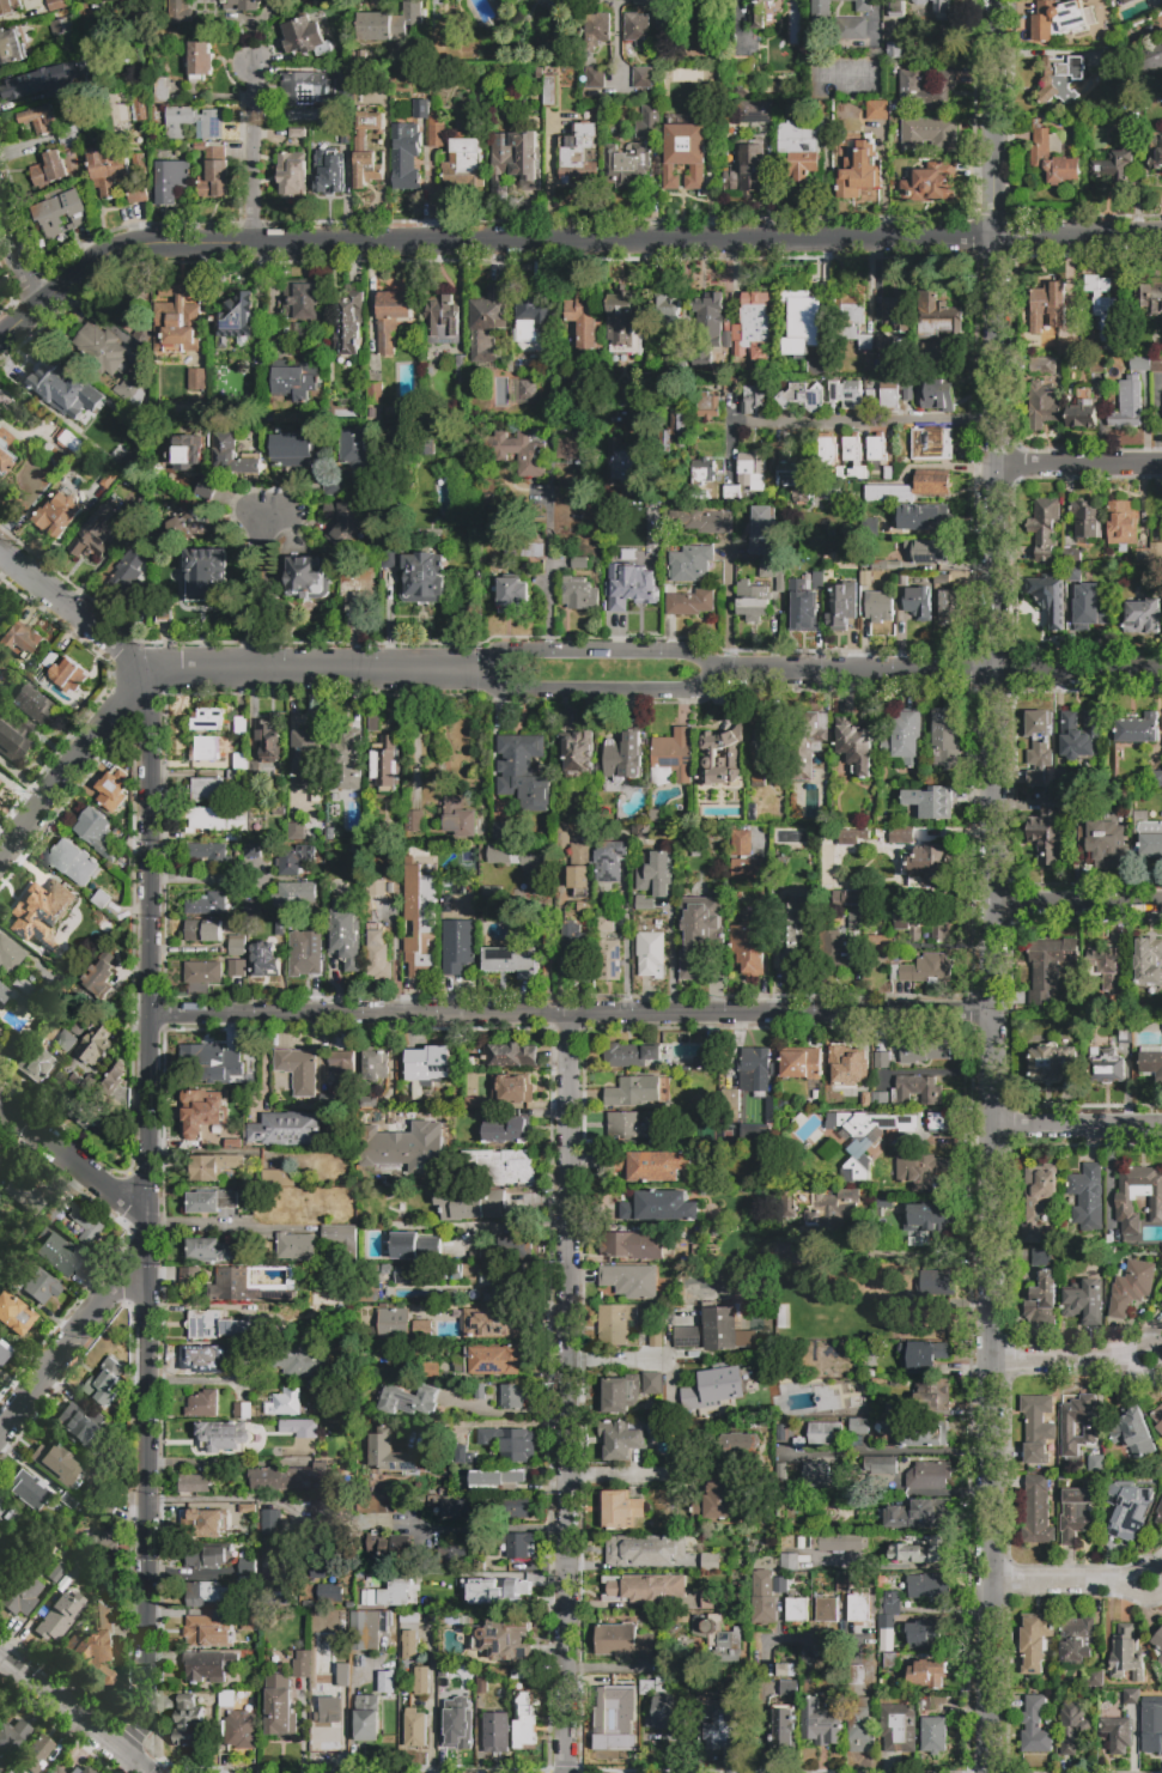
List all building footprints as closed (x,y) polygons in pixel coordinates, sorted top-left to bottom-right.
[(17,12),(0,16),(0,0),(13,0),(17,12)] [(51,12),(47,0),(65,0),(67,7),(51,12)] [(93,1),(101,0),(109,0),(110,10),(107,11),(108,20),(99,22),(98,12),(95,12),(93,1)] [(114,20),(114,0),(145,0),(145,20),(130,20),(130,25),(123,25),(123,20),(114,20)] [(168,23),(168,0),(190,0),(190,8),(194,8),(194,23),(168,23)] [(224,11),(224,0),(261,0),(261,11),(224,11)] [(360,42),(360,13),(394,13),(394,17),(404,17),(404,0),(422,0),(422,26),(407,26),(407,40),(393,40),(393,41),(360,42)] [(750,30),(749,0),(775,0),(775,2),(763,2),(763,30),(750,30)] [(813,22),(813,0),(857,0),(831,1),(831,22),(813,22)] [(857,11),(857,0),(872,0),(872,11),(857,11)] [(889,19),(889,0),(905,0),(905,19),(889,19)] [(912,1),(912,0),(948,0),(948,22),(936,22),(936,14),(935,14),(935,1),(929,1),(929,2),(926,5),(923,6),(919,7),(917,6),(913,4),(912,1)] [(1036,1),(1053,1),(1053,7),(1055,7),(1058,8),(1059,8),(1060,8),(1060,6),(1081,0),(1083,8),(1091,6),(1096,24),(1088,26),(1089,31),(1073,35),(1072,31),(1063,34),(1063,35),(1053,37),(1053,42),(1033,42),(1033,14),(1036,14),(1036,1)] [(331,8),(352,8),(351,22),(331,22),(331,8)] [(610,13),(612,41),(600,41),(600,47),(596,47),(596,50),(586,51),(586,14),(597,14),(597,13),(610,13)] [(656,14),(671,14),(673,30),(656,31),(656,14)] [(287,41),(282,25),(310,16),(312,23),(318,22),(327,44),(318,48),(318,49),(304,54),(303,50),(290,55),(285,42),(287,41)] [(650,51),(640,51),(640,47),(637,47),(637,42),(625,42),(625,16),(649,16),(650,51)] [(75,31),(54,36),(50,22),(68,18),(69,24),(74,23),(75,31)] [(838,41),(838,19),(868,19),(868,41),(838,41)] [(19,61),(0,66),(0,31),(14,28),(22,54),(18,55),(19,61)] [(189,42),(211,41),(211,54),(213,54),(213,71),(212,71),(212,75),(203,75),(203,80),(190,80),(189,42)] [(904,42),(904,65),(888,66),(888,43),(904,42)] [(1136,56),(1161,45),(1161,70),(1144,78),(1136,56)] [(1119,49),(1119,65),(1103,65),(1103,49),(1119,49)] [(1045,77),(1045,56),(1084,56),(1083,80),(1073,80),(1069,85),(1069,89),(1072,92),(1075,90),(1081,96),(1069,108),(1059,98),(1057,101),(1054,97),(1045,107),(1035,97),(1044,89),(1042,86),(1041,83),(1042,80),(1044,78),(1045,77)] [(753,75),(735,75),(735,57),(753,57),(753,75)] [(633,89),(633,67),(652,67),(652,89),(633,89)] [(13,89),(17,87),(14,75),(39,68),(43,83),(51,80),(55,92),(17,103),(13,89)] [(585,68),(606,68),(606,89),(585,89),(585,68)] [(285,93),(285,72),(327,71),(327,77),(335,77),(336,103),(288,104),(288,93),(285,93)] [(948,105),(905,105),(905,72),(921,72),(921,86),(937,86),(937,71),(956,71),(956,87),(948,87),(948,105)] [(523,75),(540,75),(539,86),(523,86),(523,75)] [(556,107),(542,107),(542,75),(555,75),(556,107)] [(154,102),(154,78),(169,78),(170,102),(154,102)] [(339,83),(352,81),(352,103),(340,103),(339,83)] [(754,99),(732,99),(732,83),(754,83),(754,99)] [(84,95),(63,101),(61,91),(81,85),(84,95)] [(146,96),(150,123),(138,125),(134,97),(146,96)] [(1140,98),(1139,110),(1126,109),(1127,97),(1140,98)] [(427,101),(427,119),(414,119),(414,101),(427,101)] [(773,102),(773,122),(732,122),(732,102),(773,102)] [(866,102),(888,102),(888,121),(866,121),(866,102)] [(59,123),(53,126),(55,132),(38,136),(34,121),(19,126),(17,114),(53,103),(59,123)] [(635,140),(635,123),(641,123),(641,108),(645,107),(645,103),(657,103),(657,108),(658,107),(658,140),(635,140)] [(194,107),(195,125),(183,125),(183,128),(184,128),(185,140),(168,140),(166,108),(194,107)] [(704,187),(662,187),(662,154),(688,154),(688,139),(680,139),(680,129),(667,129),(667,117),(673,117),(673,109),(700,109),(699,123),(705,123),(704,187)] [(223,139),(205,140),(203,110),(221,110),(223,139)] [(354,190),(353,114),(383,114),(383,135),(375,135),(375,130),(367,132),(367,133),(366,133),(366,152),(376,151),(376,164),(383,164),(383,181),(372,181),(372,190),(354,190)] [(445,116),(444,147),(428,147),(428,116),(445,116)] [(923,151),(901,151),(901,145),(896,146),(896,128),(901,128),(901,120),(956,119),(956,151),(931,151),(930,140),(923,141),(923,151)] [(1033,120),(1039,120),(1039,126),(1041,126),(1041,128),(1051,128),(1051,160),(1053,160),(1053,157),(1067,157),(1067,158),(1081,158),(1081,181),(1063,181),(1063,183),(1060,183),(1060,186),(1051,186),(1051,183),(1048,183),(1048,172),(1044,168),(1030,168),(1030,145),(1033,145),(1033,120)] [(420,190),(394,190),(394,121),(408,121),(408,129),(415,129),(415,132),(420,132),(420,146),(419,146),(419,156),(414,156),(414,170),(420,170),(420,190)] [(778,125),(787,125),(787,121),(814,121),(815,139),(819,139),(819,172),(808,172),(808,183),(789,184),(789,153),(779,153),(778,125)] [(600,125),(600,139),(596,139),(596,150),(588,150),(588,164),(600,163),(600,177),(573,177),(573,187),(561,187),(561,163),(562,163),(562,148),(561,148),(561,138),(578,138),(578,125),(600,125)] [(341,144),(340,128),(351,128),(351,144),(341,144)] [(290,138),(290,129),(305,129),(305,138),(290,138)] [(492,133),(536,133),(537,189),(515,189),(515,177),(507,177),(507,206),(492,206),(492,133)] [(1151,133),(1161,133),(1161,169),(1151,169),(1151,133)] [(451,139),(481,139),(482,169),(485,169),(485,188),(460,188),(460,186),(443,186),(443,153),(451,152),(451,139)] [(736,140),(767,140),(767,190),(724,192),(724,171),(736,171),(736,140)] [(838,199),(838,180),(841,180),(841,170),(845,170),(845,158),(856,158),(856,140),(875,140),(875,158),(881,158),(881,188),(860,188),(860,199),(838,199)] [(191,142),(225,141),(225,159),(229,159),(230,198),(199,198),(197,177),(206,177),(206,150),(191,150),(191,142)] [(604,145),(617,145),(617,153),(628,153),(628,145),(647,145),(647,150),(650,150),(650,172),(647,172),(647,183),(632,183),(632,189),(612,189),(612,183),(604,183),(604,145)] [(115,196),(101,199),(98,186),(92,187),(86,148),(108,146),(109,147),(118,146),(121,157),(126,157),(129,178),(114,181),(115,196)] [(312,194),(312,148),(343,148),(343,194),(312,194)] [(1109,151),(1133,151),(1133,166),(1128,166),(1128,186),(1114,186),(1114,176),(1093,176),(1093,174),(1091,174),(1091,165),(1093,165),(1093,160),(1109,160),(1109,151)] [(36,192),(30,168),(45,164),(43,156),(59,152),(61,160),(63,160),(67,178),(49,182),(50,188),(36,192)] [(146,176),(134,177),(132,153),(144,152),(146,176)] [(281,199),(281,183),(278,183),(278,153),(306,153),(306,199),(281,199)] [(156,163),(190,160),(190,188),(176,188),(176,205),(158,206),(156,163)] [(914,170),(941,170),(941,175),(953,175),(953,192),(954,192),(955,201),(900,201),(900,182),(914,181),(914,170)] [(91,223),(74,229),(68,214),(62,217),(65,224),(59,226),(61,232),(48,238),(43,225),(41,226),(39,221),(36,223),(30,207),(47,201),(44,194),(75,182),(91,223)] [(145,182),(147,201),(129,205),(126,184),(145,182)] [(1115,298),(1115,302),(1128,302),(1128,346),(1103,346),(1103,316),(1094,316),(1094,292),(1085,292),(1085,275),(1100,275),(1100,279),(1111,279),(1111,292),(1101,292),(1101,298),(1115,298)] [(284,321),(284,278),(302,278),(302,284),(318,284),(318,321),(284,321)] [(781,278),(787,278),(787,291),(811,291),(811,295),(817,295),(817,310),(820,310),(820,339),(807,339),(807,356),(783,356),(781,278)] [(486,284),(506,283),(506,286),(507,332),(493,330),(493,348),(501,348),(501,365),(472,365),(472,299),(486,299),(486,284)] [(1051,283),(1065,283),(1065,328),(1052,328),(1052,315),(1042,315),(1042,333),(1030,333),(1030,290),(1044,289),(1044,284),(1051,284),(1051,283)] [(154,353),(154,304),(176,304),(176,297),(154,297),(154,285),(201,285),(201,297),(185,297),(185,304),(201,304),(200,353),(154,353)] [(638,317),(637,317),(637,335),(641,335),(641,353),(610,353),(610,341),(608,341),(608,293),(616,293),(616,285),(626,285),(626,292),(638,292),(638,317)] [(1151,285),(1161,285),(1161,319),(1161,318),(1160,320),(1154,320),(1151,317),(1150,317),(1150,314),(1137,314),(1137,287),(1151,289),(1151,285)] [(140,287),(156,300),(129,330),(114,317),(140,287)] [(226,312),(223,309),(233,298),(237,303),(237,291),(255,291),(255,336),(213,336),(214,312),(226,312)] [(911,330),(896,330),(896,320),(892,320),(892,327),(883,327),(882,302),(894,302),(894,291),(909,291),(911,330)] [(918,339),(918,291),(938,291),(938,302),(950,302),(950,308),(962,308),(962,332),(942,332),(942,339),(918,339)] [(377,293),(410,292),(412,318),(397,318),(397,326),(397,334),(395,334),(395,356),(390,356),(390,359),(383,359),(383,356),(378,356),(377,293)] [(578,292),(595,292),(596,324),(603,324),(603,350),(594,350),(594,351),(582,351),(582,348),(577,348),(577,322),(566,322),(565,302),(578,302),(578,292)] [(836,326),(836,292),(851,293),(850,299),(856,299),(856,292),(865,292),(864,326),(862,326),(860,335),(874,336),(874,352),(860,351),(860,341),(846,341),(847,327),(836,326)] [(698,312),(694,312),(694,299),(706,299),(706,293),(723,293),(723,304),(724,304),(724,311),(722,311),(722,316),(724,316),(724,323),(722,323),(722,332),(731,332),(731,348),(712,348),(712,368),(694,368),(693,324),(698,324),(698,312)] [(768,344),(759,345),(756,342),(756,338),(746,338),(743,335),(742,293),(769,293),(771,341),(768,344)] [(360,317),(361,328),(357,328),(357,357),(337,357),(337,329),(342,329),(342,312),(337,312),(337,302),(348,302),(348,295),(364,295),(364,315),(357,315),(357,317),(360,317)] [(657,333),(657,296),(673,295),(673,297),(682,297),(682,328),(673,328),(673,332),(657,333)] [(452,308),(460,308),(460,333),(460,344),(427,344),(427,333),(426,299),(439,299),(439,296),(452,296),(452,308)] [(553,340),(547,347),(539,346),(539,345),(518,346),(518,296),(541,296),(542,302),(555,302),(555,322),(552,322),(553,340)] [(95,327),(96,326),(105,333),(108,329),(120,339),(116,342),(128,352),(123,358),(126,359),(112,377),(105,371),(103,375),(86,363),(89,359),(78,351),(79,348),(72,344),(89,322),(95,327)] [(135,326),(148,327),(151,339),(145,348),(133,338),(134,334),(135,326)] [(876,334),(884,334),(884,350),(875,350),(876,334)] [(692,338),(692,364),(683,364),(683,360),(676,360),(676,338),(692,338)] [(1075,354),(1058,354),(1058,340),(1075,340),(1075,354)] [(923,369),(921,342),(938,342),(938,369),(923,369)] [(1131,357),(1161,357),(1161,374),(1151,374),(1151,372),(1131,372),(1131,357)] [(808,376),(808,359),(831,358),(831,376),(808,376)] [(1107,376),(1091,376),(1091,359),(1107,359),(1107,376)] [(28,384),(47,360),(57,369),(60,365),(87,387),(89,384),(105,397),(92,412),(84,406),(80,409),(83,412),(75,420),(73,419),(72,421),(28,384)] [(1030,377),(1030,360),(1057,360),(1057,377),(1030,377)] [(273,364),(291,364),(291,369),(303,369),(303,364),(312,364),(312,369),(322,369),(322,388),(321,388),(321,394),(311,394),(311,406),(308,406),(308,407),(297,407),(297,399),(291,397),(291,400),(273,399),(273,364)] [(189,372),(206,372),(206,390),(189,390),(189,372)] [(268,388),(248,388),(248,374),(268,374),(268,388)] [(1127,375),(1139,376),(1138,382),(1140,382),(1140,429),(1121,429),(1121,430),(1115,430),(1115,427),(1108,427),(1108,414),(1120,414),(1121,382),(1127,382),(1127,375)] [(211,394),(212,376),(227,377),(226,395),(211,394)] [(130,378),(144,389),(141,391),(148,397),(138,412),(114,394),(118,387),(122,390),(130,378)] [(740,394),(724,394),(724,391),(717,391),(717,380),(740,378),(740,394)] [(899,408),(881,408),(881,382),(899,381),(899,408)] [(518,382),(537,382),(536,401),(518,401),(518,382)] [(844,409),(844,402),(829,402),(829,382),(840,382),(840,384),(844,384),(842,382),(862,382),(862,409),(844,409)] [(1032,382),(1044,382),(1044,387),(1055,387),(1055,405),(1061,405),(1061,424),(1045,423),(1045,431),(1030,431),(1032,382)] [(369,405),(369,383),(383,383),(383,405),(369,405)] [(790,389),(790,383),(807,383),(807,390),(811,390),(819,383),(823,388),(823,409),(820,409),(816,413),(810,413),(807,409),(791,409),(790,407),(785,412),(774,401),(784,391),(785,394),(790,389)] [(902,401),(902,383),(913,383),(913,401),(902,401)] [(921,409),(921,384),(954,384),(954,412),(943,412),(943,409),(921,409)] [(752,415),(742,415),(742,399),(744,399),(744,387),(763,387),(763,407),(758,407),(758,409),(752,409),(752,415)] [(866,389),(875,389),(875,405),(866,405),(866,389)] [(1077,389),(1091,389),(1091,399),(1097,399),(1097,427),(1095,427),(1095,430),(1088,430),(1088,427),(1067,427),(1067,405),(1077,405),(1077,389)] [(713,420),(705,420),(706,418),(698,417),(699,393),(708,393),(708,396),(720,396),(720,418),(713,418),(713,420)] [(671,411),(686,411),(686,449),(676,449),(676,441),(674,441),(674,445),(671,445),(671,454),(659,454),(659,429),(671,429),(671,411)] [(911,430),(924,430),(924,427),(944,427),(944,429),(953,429),(953,461),(912,461),(911,430)] [(372,492),(355,492),(355,469),(353,466),(342,466),(342,429),(370,429),(370,443),(378,443),(377,457),(375,457),(373,484),(372,485),(372,492)] [(261,460),(261,473),(258,473),(258,475),(243,475),(243,473),(220,472),(220,469),(214,469),(214,466),(213,466),(213,431),(235,432),(235,460),(261,460)] [(518,431),(530,431),(530,443),(546,443),(546,478),(518,476),(518,454),(507,454),(507,462),(495,462),(495,456),(486,456),(486,437),(495,437),(495,431),(507,431),(507,439),(518,439),(518,431)] [(86,447),(68,469),(50,455),(68,432),(86,447)] [(820,433),(833,433),(833,437),(835,437),(835,444),(839,444),(839,456),(836,456),(836,463),(833,463),(834,470),(820,472),(819,437),(820,437),(820,433)] [(314,435),(314,468),(272,469),(272,436),(314,435)] [(195,472),(175,472),(175,466),(168,466),(168,448),(174,448),(174,437),(201,437),(201,466),(195,466),(195,472)] [(608,490),(608,437),(621,437),(621,444),(632,444),(632,442),(644,441),(644,490),(608,490)] [(859,437),(859,444),(863,444),(863,461),(859,461),(859,466),(869,466),(869,480),(848,480),(848,469),(854,469),(854,461),(844,461),(844,437),(859,437)] [(883,438),(883,455),(887,455),(887,467),(893,467),(893,480),(884,480),(884,467),(883,467),(883,461),(868,461),(868,438),(883,438)] [(590,460),(559,460),(559,439),(590,439),(590,460)] [(13,459),(0,475),(0,441),(2,443),(2,448),(1,449),(13,459)] [(778,451),(790,451),(790,457),(810,457),(810,503),(795,503),(795,486),(778,486),(778,451)] [(142,464),(132,479),(117,467),(128,454),(142,464)] [(766,492),(752,492),(752,487),(741,487),(741,485),(738,485),(740,455),(753,455),(753,454),(766,454),(766,492)] [(718,470),(718,475),(716,475),(716,481),(705,481),(705,486),(693,486),(693,461),(699,461),(699,457),(708,457),(708,461),(714,461),(714,470),(718,470)] [(845,479),(836,479),(836,467),(845,467),(845,479)] [(917,469),(949,469),(949,496),(945,496),(945,498),(939,498),(939,496),(914,496),(914,503),(865,503),(865,487),(917,486),(917,469)] [(99,484),(110,470),(117,476),(107,490),(99,484)] [(220,486),(211,503),(196,493),(205,478),(220,486)] [(345,498),(326,498),(326,481),(346,482),(345,498)] [(740,503),(725,503),(725,486),(740,486),(740,503)] [(85,510),(60,540),(53,534),(50,536),(30,521),(42,506),(44,509),(60,490),(71,498),(73,497),(74,497),(77,498),(78,499),(78,502),(78,504),(85,510)] [(486,510),(486,497),(494,496),(494,510),(486,510)] [(1053,559),(1036,558),(1036,530),(1024,530),(1024,516),(1034,516),(1035,499),(1059,499),(1059,522),(1053,522),(1053,559)] [(1075,538),(1075,502),(1094,502),(1094,506),(1100,506),(1100,538),(1075,538)] [(1108,544),(1108,502),(1132,502),(1132,510),(1137,510),(1137,517),(1138,517),(1138,544),(1108,544)] [(67,549),(107,503),(121,515),(115,523),(121,528),(107,545),(110,547),(101,560),(91,552),(83,561),(67,549)] [(324,521),(324,503),(364,503),(365,524),(360,524),(360,533),(347,547),(342,544),(339,548),(324,538),(335,523),(335,520),(324,521)] [(954,514),(954,530),(898,529),(899,505),(949,505),(949,514),(954,514)] [(140,529),(128,520),(138,506),(150,516),(140,529)] [(169,536),(169,526),(180,521),(182,522),(188,520),(188,516),(202,508),(218,516),(217,534),(205,540),(197,535),(188,536),(185,541),(182,542),(169,536)] [(698,533),(698,530),(686,529),(686,527),(670,527),(670,511),(686,511),(686,508),(702,508),(702,512),(734,512),(732,534),(698,533)] [(772,554),(750,554),(750,508),(773,508),(773,517),(777,517),(777,523),(779,523),(779,530),(778,530),(778,540),(772,540),(772,554)] [(880,535),(863,534),(863,517),(880,518),(880,535)] [(949,542),(949,564),(906,565),(905,541),(908,541),(944,541),(944,544),(949,542)] [(504,558),(504,544),(543,545),(545,561),(534,558),(504,558)] [(1151,544),(1161,544),(1161,565),(1151,565),(1151,544)] [(822,571),(809,571),(809,553),(813,553),(813,545),(821,545),(822,571)] [(682,546),(713,546),(713,561),(708,561),(708,578),(696,578),(696,583),(671,583),(671,578),(668,578),(668,571),(671,571),(671,565),(668,565),(669,552),(682,552),(682,546)] [(133,547),(148,559),(140,570),(150,577),(129,602),(104,582),(133,547)] [(187,602),(187,548),(230,548),(230,585),(224,585),(224,602),(187,602)] [(1149,564),(1136,564),(1136,549),(1149,549),(1149,564)] [(397,566),(396,552),(380,554),(382,568),(397,566)] [(403,555),(416,555),(416,552),(436,552),(436,555),(446,555),(446,595),(407,595),(407,570),(403,570),(403,555)] [(1081,564),(1064,564),(1064,552),(1081,552),(1081,564)] [(290,557),(323,557),(323,566),(326,566),(326,570),(329,570),(329,589),(329,591),(328,594),(326,596),(323,597),(322,599),(299,599),(299,595),(288,594),(290,557)] [(588,570),(571,569),(571,558),(588,558),(588,570)] [(785,591),(777,591),(777,577),(760,577),(760,560),(786,561),(785,591)] [(871,560),(889,560),(889,571),(871,571),(871,560)] [(889,560),(901,560),(901,571),(889,571),(889,560)] [(606,597),(606,582),(609,582),(609,563),(647,564),(646,571),(656,571),(655,601),(652,601),(652,605),(635,605),(635,601),(628,600),(627,613),(609,613),(609,597),(606,597)] [(369,621),(348,621),(348,601),(342,601),(341,569),(376,567),(376,600),(371,600),(371,608),(369,608),(369,621)] [(1066,583),(1066,569),(1081,569),(1081,583),(1066,583)] [(871,584),(871,587),(860,587),(860,571),(871,572),(871,584)] [(789,589),(787,572),(802,572),(802,588),(789,589)] [(950,576),(950,584),(935,584),(935,575),(950,576)] [(600,589),(598,608),(590,607),(590,611),(568,609),(568,606),(562,605),(564,576),(572,576),(572,578),(586,578),(586,582),(592,582),(592,589),(600,589)] [(909,588),(895,588),(895,577),(909,577),(909,588)] [(499,578),(521,578),(521,583),(529,583),(529,607),(509,607),(499,607),(499,578)] [(742,579),(750,579),(750,587),(769,587),(769,615),(761,614),(761,623),(747,623),(747,615),(737,614),(738,583),(742,583),(742,579)] [(1064,631),(1050,631),(1051,612),(1047,608),(1045,611),(1036,602),(1038,600),(1034,595),(1027,595),(1027,579),(1064,579),(1064,631)] [(827,631),(827,612),(832,612),(832,585),(857,584),(857,620),(847,620),(847,631),(827,631)] [(1111,601),(1111,625),(1089,625),(1089,632),(1075,632),(1075,601),(1077,601),(1077,587),(1083,587),(1083,585),(1099,585),(1099,601),(1111,601)] [(904,612),(904,591),(907,591),(907,589),(920,589),(920,587),(931,587),(930,621),(917,621),(917,617),(912,617),(912,612),(904,612)] [(695,590),(713,590),(713,612),(700,612),(700,615),(667,615),(667,595),(695,595),(695,590)] [(949,623),(936,623),(936,591),(956,591),(956,601),(962,601),(961,609),(955,609),(955,620),(949,620),(949,623)] [(866,593),(893,593),(893,621),(882,621),(882,624),(870,624),(870,620),(866,620),(866,593)] [(790,595),(815,595),(815,618),(807,618),(807,621),(790,621),(790,595)] [(1125,633),(1125,602),(1146,602),(1146,599),(1161,599),(1161,608),(1161,620),(1161,633),(1125,633)] [(13,615),(0,633),(0,605),(13,615)] [(2,652),(0,651),(0,636),(12,621),(26,632),(31,627),(44,639),(37,649),(34,646),(23,661),(6,648),(2,652)] [(30,676),(54,646),(86,673),(84,674),(87,678),(75,693),(72,690),(68,694),(60,688),(62,686),(49,675),(41,686),(30,676)] [(20,722),(24,716),(7,703),(24,682),(39,694),(41,692),(59,706),(41,729),(35,724),(30,730),(20,722)] [(191,730),(191,714),(197,714),(197,709),(224,709),(224,721),(221,721),(221,730),(191,730)] [(921,767),(905,766),(905,758),(882,757),(882,736),(892,736),(892,728),(894,728),(894,717),(900,717),(900,709),(921,710),(921,767)] [(1115,742),(1115,719),(1128,718),(1128,716),(1137,716),(1137,719),(1144,719),(1144,711),(1157,711),(1158,741),(1115,742)] [(813,781),(795,781),(795,760),(790,760),(790,741),(797,741),(797,716),(808,716),(808,712),(820,712),(820,715),(828,715),(828,745),(822,745),(822,753),(813,753),(813,781)] [(961,775),(947,773),(947,769),(936,769),(936,752),(935,752),(936,712),(961,712),(960,751),(962,751),(961,775)] [(1061,757),(1061,712),(1078,712),(1078,730),(1084,730),(1084,712),(1102,712),(1102,757),(1081,757),(1081,758),(1079,760),(1077,761),(1073,761),(1071,760),(1069,759),(1067,757),(1061,757)] [(1046,788),(1029,788),(1029,772),(1035,772),(1035,766),(1028,766),(1028,752),(1034,752),(1034,740),(1024,740),(1024,715),(1028,715),(1028,714),(1050,714),(1050,715),(1053,715),(1053,739),(1048,739),(1048,752),(1053,752),(1053,767),(1046,767),(1046,788)] [(378,733),(367,733),(367,716),(378,716),(378,733)] [(235,735),(235,717),(247,717),(247,735),(235,735)] [(743,781),(737,779),(737,782),(730,781),(730,784),(717,783),(717,787),(696,785),(696,767),(700,767),(701,718),(723,718),(723,731),(732,731),(734,719),(744,719),(743,781)] [(869,778),(857,778),(857,764),(846,764),(846,754),(835,754),(835,718),(852,718),(852,728),(859,728),(859,731),(870,731),(869,778)] [(270,730),(281,730),(281,764),(264,764),(264,759),(261,759),(261,748),(264,748),(264,742),(256,742),(256,719),(270,719),(270,730)] [(16,765),(0,753),(0,722),(10,730),(13,727),(14,728),(20,722),(30,730),(25,736),(32,741),(25,751),(26,752),(16,765)] [(294,731),(303,731),(303,727),(314,727),(314,731),(322,731),(322,777),(312,777),(312,789),(297,789),(297,777),(294,777),(294,731)] [(651,737),(674,737),(674,727),(692,727),(690,784),(679,784),(679,771),(673,771),(673,784),(651,784),(651,737)] [(753,741),(753,727),(779,727),(778,773),(763,772),(763,767),(761,767),(761,741),(753,741)] [(361,729),(361,789),(341,789),(341,760),(333,760),(333,742),(341,742),(341,729),(361,729)] [(564,782),(565,753),(560,753),(560,734),(574,734),(574,733),(582,733),(582,729),(594,729),(594,776),(584,776),(584,782),(564,782)] [(606,777),(606,746),(607,742),(607,741),(609,740),(610,740),(613,740),(614,741),(615,742),(623,742),(623,731),(641,731),(640,753),(643,753),(643,767),(640,767),(640,777),(623,777),(623,781),(622,782),(621,783),(620,783),(619,783),(617,783),(616,783),(615,782),(614,781),(614,777),(606,777)] [(378,793),(378,761),(372,761),(372,751),(378,751),(378,745),(382,745),(382,736),(395,736),(395,793),(378,793)] [(498,795),(498,777),(503,777),(503,773),(498,773),(499,761),(504,761),(504,754),(499,754),(499,736),(546,736),(545,758),(533,758),(533,769),(539,769),(539,777),(553,777),(553,813),(521,812),(521,795),(498,795)] [(196,760),(196,737),(218,737),(218,760),(196,760)] [(235,770),(235,753),(249,754),(248,770),(235,770)] [(250,761),(260,761),(260,776),(249,776),(250,761)] [(110,771),(116,776),(121,770),(129,776),(124,783),(129,787),(123,795),(128,797),(114,815),(97,801),(103,794),(96,788),(103,779),(104,779),(110,771)] [(227,770),(242,771),(242,781),(227,779),(227,770)] [(1066,782),(1055,782),(1055,770),(1066,770),(1066,782)] [(1149,773),(1161,773),(1161,789),(1150,789),(1149,773)] [(752,788),(752,775),(765,775),(765,788),(752,788)] [(225,788),(225,800),(205,799),(205,801),(194,801),(194,795),(189,795),(189,787),(191,787),(191,781),(194,781),(194,778),(223,779),(223,788),(225,788)] [(647,784),(647,802),(629,802),(629,784),(647,784)] [(949,787),(949,820),(914,820),(914,806),(908,806),(908,791),(923,791),(923,793),(930,793),(930,787),(949,787)] [(444,796),(461,797),(461,804),(468,804),(468,810),(477,810),(477,838),(456,838),(456,832),(444,832),(444,796)] [(1042,796),(1061,796),(1061,820),(1065,820),(1065,850),(1061,850),(1061,866),(1039,866),(1039,843),(1029,843),(1029,819),(1042,819),(1042,796)] [(120,851),(109,863),(86,845),(89,843),(73,830),(80,821),(78,819),(84,812),(86,813),(91,807),(111,824),(108,828),(116,836),(110,843),(120,851)] [(196,808),(229,808),(229,809),(251,810),(251,831),(248,831),(248,832),(211,832),(211,828),(195,828),(195,834),(187,834),(187,828),(190,828),(190,819),(187,819),(187,810),(196,810),(196,808)] [(285,808),(285,816),(272,816),(272,808),(285,808)] [(577,810),(596,810),(596,827),(577,827),(577,810)] [(662,813),(661,825),(651,824),(652,813),(662,813)] [(424,814),(424,834),(407,834),(407,814),(424,814)] [(1088,821),(1117,821),(1117,826),(1125,826),(1125,864),(1094,864),(1094,852),(1088,852),(1088,821)] [(493,822),(510,822),(509,842),(493,842),(493,822)] [(1139,822),(1161,822),(1161,857),(1142,857),(1142,848),(1139,848),(1139,833),(1137,832),(1137,827),(1139,826),(1139,822)] [(288,824),(304,824),(304,840),(288,840),(288,824)] [(889,844),(889,827),(914,827),(914,844),(889,844)] [(840,830),(871,830),(871,840),(859,840),(859,846),(840,846),(840,830)] [(752,856),(732,856),(732,831),(752,832),(752,856)] [(65,838),(81,851),(84,851),(89,855),(89,857),(101,867),(81,889),(47,861),(53,852),(51,851),(57,844),(59,845),(65,838)] [(260,858),(243,858),(243,842),(260,842),(260,858)] [(590,897),(576,897),(576,888),(566,888),(566,868),(571,868),(571,843),(590,843),(590,897)] [(596,882),(596,843),(629,843),(629,857),(620,857),(620,882),(596,882)] [(231,857),(231,867),(207,867),(207,862),(202,862),(202,860),(185,858),(185,844),(226,844),(226,857),(231,857)] [(547,895),(533,894),(534,880),(529,880),(529,870),(522,870),(522,864),(486,863),(487,844),(511,845),(511,851),(548,852),(547,895)] [(901,876),(901,852),(927,852),(927,845),(945,845),(945,888),(909,888),(909,876),(901,876)] [(299,876),(279,876),(280,867),(275,867),(276,846),(316,848),(316,862),(299,862),(299,876)] [(669,885),(669,898),(656,898),(656,891),(637,891),(637,868),(646,869),(646,866),(652,866),(652,852),(669,852),(669,870),(674,870),(674,885),(669,885)] [(404,964),(406,856),(415,856),(415,866),(424,866),(424,878),(437,878),(436,973),(424,973),(424,978),(408,978),(409,964),(404,964)] [(760,879),(731,879),(732,858),(760,858),(760,879)] [(41,942),(19,925),(31,910),(24,904),(30,897),(28,894),(34,887),(36,888),(42,881),(48,886),(51,882),(57,888),(50,897),(60,904),(42,927),(49,933),(41,942)] [(316,882),(316,904),(292,904),(292,913),(279,913),(279,907),(274,907),(274,900),(272,900),(272,894),(280,894),(280,884),(302,884),(302,882),(316,882)] [(366,898),(366,882),(385,882),(385,898),(366,898)] [(500,900),(482,899),(483,886),(501,887),(500,900)] [(828,888),(868,889),(868,906),(828,906),(828,888)] [(92,900),(101,889),(112,899),(103,910),(92,900)] [(89,901),(78,915),(66,904),(75,891),(89,901)] [(226,893),(226,915),(185,915),(184,899),(202,899),(202,895),(208,895),(208,893),(226,893)] [(656,903),(656,913),(638,912),(638,899),(646,899),(646,903),(656,903)] [(712,949),(701,949),(701,980),(680,980),(680,901),(683,899),(722,899),(722,930),(712,930),(712,949)] [(261,918),(244,918),(244,901),(261,901),(261,918)] [(773,969),(773,905),(807,905),(807,969),(773,969)] [(329,909),(357,910),(357,933),(360,933),(360,972),(345,972),(345,964),(343,963),(342,961),(339,959),(337,957),(337,955),(329,955),(329,909)] [(925,929),(925,935),(920,935),(920,942),(908,942),(908,929),(895,929),(895,924),(892,924),(892,916),(894,916),(894,913),(920,913),(920,916),(950,916),(950,942),(931,942),(931,929),(925,929)] [(597,933),(597,916),(615,916),(615,933),(597,933)] [(221,921),(221,942),(185,942),(185,921),(221,921)] [(275,936),(275,921),(285,921),(286,936),(275,936)] [(454,921),(475,922),(475,965),(466,965),(466,979),(443,978),(443,928),(454,928),(454,921)] [(375,980),(375,977),(366,977),(366,924),(379,924),(379,930),(384,930),(384,945),(388,945),(388,964),(391,964),(391,980),(375,980)] [(834,977),(821,977),(821,934),(826,934),(826,924),(847,924),(847,942),(851,942),(850,971),(834,970),(834,977)] [(731,925),(765,925),(763,976),(743,976),(743,963),(737,963),(737,954),(731,954),(731,925)] [(564,973),(564,927),(583,927),(583,934),(589,934),(588,973),(564,973)] [(290,978),(290,933),(305,934),(305,931),(315,931),(315,946),(321,946),(321,974),(300,974),(300,978),(290,978)] [(638,933),(664,933),(664,966),(657,966),(657,976),(639,976),(639,957),(635,958),(635,937),(639,937),(638,933)] [(5,972),(0,968),(0,966),(0,934),(25,954),(10,973),(7,970),(5,972)] [(1156,939),(1161,939),(1161,957),(1156,958),(1156,965),(1161,965),(1161,969),(1161,986),(1136,986),(1136,971),(1134,971),(1133,939),(1146,939),(1148,937),(1149,936),(1151,935),(1154,936),(1156,937),(1156,939)] [(230,936),(245,936),(245,958),(229,958),(230,936)] [(894,952),(869,952),(869,936),(894,937),(894,952)] [(253,978),(253,945),(260,945),(260,941),(266,941),(268,937),(273,937),(276,941),(276,960),(280,960),(279,978),(253,978)] [(1029,991),(1033,991),(1033,941),(1064,941),(1064,940),(1078,939),(1078,963),(1058,964),(1059,994),(1053,994),(1053,1007),(1029,1007),(1029,991)] [(597,942),(621,942),(621,980),(598,980),(597,942)] [(1108,942),(1123,942),(1123,970),(1124,970),(1124,978),(1125,978),(1125,997),(1111,997),(1111,992),(1103,992),(1103,974),(1088,974),(1088,949),(1108,949),(1108,942)] [(483,971),(483,947),(537,948),(537,972),(483,971)] [(84,985),(85,983),(83,980),(105,949),(115,958),(110,964),(115,967),(111,971),(115,973),(107,984),(111,988),(103,1000),(84,985)] [(890,982),(890,965),(917,966),(917,959),(923,959),(924,954),(947,954),(947,960),(955,960),(954,966),(951,966),(950,980),(939,980),(938,988),(927,988),(927,982),(890,982)] [(245,961),(244,977),(229,977),(229,960),(245,961)] [(221,983),(185,983),(185,963),(221,963),(221,983)] [(708,964),(726,964),(726,979),(708,979),(708,964)] [(32,986),(25,995),(12,984),(19,976),(32,986)] [(10,992),(0,1004),(0,984),(10,992)] [(34,1006),(24,1016),(12,1007),(20,996),(34,1006)] [(79,1038),(71,1031),(80,1020),(89,1027),(79,1038)] [(74,1052),(99,1021),(115,1033),(110,1038),(116,1043),(103,1061),(99,1058),(93,1067),(90,1063),(87,1065),(78,1058),(80,1056),(74,1052)] [(1128,1042),(1118,1042),(1118,1024),(1128,1024),(1128,1042)] [(79,1040),(68,1054),(66,1051),(55,1043),(65,1030),(79,1040)] [(1,1050),(12,1037),(25,1046),(14,1059),(1,1050)] [(951,1040),(951,1059),(927,1059),(927,1063),(901,1063),(901,1054),(899,1054),(899,1038),(927,1038),(927,1040),(951,1040)] [(30,1044),(31,1043),(55,1061),(36,1085),(13,1065),(30,1044)] [(717,1068),(693,1067),(693,1058),(702,1058),(704,1043),(717,1043),(717,1068)] [(1058,1045),(1059,1045),(1059,1049),(1076,1049),(1076,1076),(1061,1076),(1063,1081),(1032,1081),(1032,1049),(1040,1049),(1040,1045),(1048,1045),(1050,1044),(1051,1043),(1053,1043),(1054,1043),(1057,1044),(1057,1045),(1058,1045)] [(485,1065),(485,1046),(509,1046),(509,1044),(521,1044),(521,1051),(524,1051),(524,1046),(537,1046),(536,1067),(485,1065)] [(645,1061),(645,1068),(604,1068),(604,1044),(620,1044),(620,1045),(643,1046),(643,1044),(659,1044),(659,1061),(645,1061)] [(242,1051),(242,1075),(213,1075),(213,1073),(182,1073),(182,1045),(225,1045),(225,1051),(242,1051)] [(1140,1046),(1161,1046),(1161,1054),(1161,1083),(1157,1083),(1157,1073),(1140,1073),(1140,1046)] [(361,1048),(375,1048),(375,1051),(388,1051),(388,1080),(379,1080),(379,1081),(365,1081),(365,1076),(361,1076),(361,1048)] [(433,1088),(415,1088),(415,1081),(408,1081),(408,1050),(428,1051),(428,1048),(452,1048),(451,1079),(442,1079),(442,1083),(433,1083),(433,1088)] [(820,1049),(820,1080),(807,1080),(807,1077),(781,1077),(781,1048),(820,1049)] [(864,1063),(864,1087),(831,1087),(831,1063),(835,1063),(835,1048),(850,1048),(850,1063),(864,1063)] [(1091,1048),(1113,1048),(1113,1058),(1125,1058),(1125,1082),(1088,1082),(1088,1057),(1091,1057),(1091,1048)] [(769,1093),(753,1093),(754,1074),(740,1074),(740,1061),(743,1061),(743,1049),(771,1049),(769,1093)] [(274,1071),(274,1051),(315,1051),(315,1098),(292,1098),(293,1073),(285,1073),(285,1071),(274,1071)] [(348,1086),(335,1086),(335,1074),(329,1074),(330,1052),(354,1052),(353,1081),(348,1081),(348,1086)] [(875,1054),(889,1054),(889,1069),(875,1069),(875,1054)] [(112,1093),(98,1082),(117,1057),(127,1065),(123,1070),(124,1071),(123,1074),(126,1076),(118,1086),(123,1088),(129,1089),(129,1101),(112,1101),(112,1093)] [(492,1074),(529,1075),(529,1085),(533,1085),(533,1104),(527,1103),(527,1110),(515,1110),(515,1104),(492,1104),(492,1074)] [(659,1103),(641,1103),(641,1106),(603,1106),(603,1088),(619,1088),(619,1077),(659,1077),(659,1103)] [(893,1105),(893,1089),(896,1089),(896,1077),(936,1077),(936,1085),(942,1085),(942,1106),(923,1106),(923,1094),(913,1094),(913,1105),(893,1105)] [(56,1106),(68,1091),(103,1118),(91,1133),(56,1106)] [(182,1092),(183,1140),(200,1140),(200,1125),(227,1124),(227,1106),(222,1106),(222,1091),(182,1092)] [(741,1093),(741,1112),(724,1112),(724,1093),(741,1093)] [(888,1107),(872,1107),(872,1093),(888,1093),(888,1107)] [(321,1111),(321,1095),(335,1095),(335,1111),(321,1111)] [(720,1111),(704,1111),(704,1097),(720,1097),(720,1111)] [(482,1110),(468,1110),(468,1098),(482,1098),(482,1110)] [(361,1110),(361,1100),(378,1100),(378,1110),(361,1110)] [(230,1125),(230,1147),(188,1146),(188,1141),(184,1141),(184,1133),(188,1133),(188,1127),(197,1127),(197,1110),(221,1110),(221,1124),(230,1125)] [(841,1183),(841,1168),(842,1168),(842,1166),(853,1156),(842,1146),(846,1142),(838,1135),(844,1129),(825,1129),(825,1112),(921,1112),(921,1133),(901,1131),(901,1129),(890,1129),(866,1154),(881,1167),(871,1178),(871,1182),(841,1183)] [(929,1112),(950,1112),(950,1130),(929,1131),(929,1112)] [(263,1115),(321,1113),(321,1146),(263,1146),(263,1142),(248,1142),(248,1124),(263,1124),(263,1115)] [(608,1113),(638,1113),(638,1128),(645,1128),(645,1140),(608,1139),(608,1113)] [(674,1113),(674,1129),(656,1129),(655,1113),(674,1113)] [(483,1142),(485,1124),(510,1125),(510,1117),(530,1118),(530,1142),(483,1142)] [(370,1134),(360,1134),(360,1121),(371,1121),(370,1134)] [(741,1139),(765,1140),(766,1126),(741,1124),(741,1139)] [(410,1168),(387,1168),(387,1134),(402,1134),(402,1142),(410,1142),(410,1168)] [(503,1150),(528,1150),(528,1154),(530,1154),(530,1160),(533,1160),(533,1167),(535,1167),(535,1182),(486,1182),(485,1160),(488,1160),(488,1153),(503,1153),(503,1150)] [(679,1170),(679,1182),(629,1180),(629,1170),(613,1170),(613,1153),(692,1153),(692,1170),(679,1170)] [(336,1173),(310,1173),(310,1154),(336,1154),(336,1173)] [(888,1176),(888,1161),(898,1161),(898,1154),(919,1154),(919,1155),(935,1155),(935,1158),(950,1158),(950,1172),(935,1172),(935,1190),(915,1190),(917,1183),(898,1183),(899,1176),(888,1176)] [(191,1182),(193,1155),(223,1156),(225,1156),(225,1168),(223,1168),(223,1183),(191,1182)] [(357,1189),(357,1158),(371,1158),(371,1189),(357,1189)] [(1042,1164),(1055,1165),(1055,1206),(1046,1206),(1046,1207),(1044,1210),(1041,1212),(1040,1212),(1040,1215),(1039,1219),(1038,1221),(1036,1222),(1036,1226),(1042,1226),(1042,1244),(1024,1243),(1026,1167),(1042,1167),(1042,1164)] [(1084,1164),(1101,1164),(1102,1231),(1079,1231),(1079,1225),(1071,1225),(1071,1208),(1079,1208),(1079,1196),(1067,1196),(1067,1174),(1084,1174),(1084,1164)] [(1158,1174),(1161,1174),(1161,1224),(1151,1224),(1151,1197),(1136,1197),(1136,1202),(1132,1202),(1132,1208),(1134,1208),(1134,1215),(1140,1215),(1140,1235),(1123,1235),(1123,1221),(1118,1221),(1118,1209),(1120,1209),(1120,1167),(1146,1166),(1146,1168),(1158,1168),(1158,1174)] [(261,1186),(261,1171),(296,1172),(296,1188),(261,1186)] [(50,1196),(34,1218),(4,1194),(20,1172),(50,1196)] [(238,1192),(238,1209),(227,1209),(227,1207),(220,1207),(220,1214),(188,1214),(188,1192),(219,1192),(219,1189),(227,1189),(227,1192),(238,1192)] [(805,1228),(805,1212),(815,1210),(814,1190),(860,1189),(860,1204),(857,1204),(857,1220),(844,1220),(844,1227),(839,1227),(839,1237),(816,1237),(816,1227),(805,1228)] [(443,1220),(443,1208),(436,1208),(436,1191),(504,1190),(504,1220),(443,1220)] [(700,1203),(699,1221),(619,1221),(620,1206),(635,1206),(635,1191),(687,1191),(687,1203),(700,1203)] [(779,1217),(792,1217),(793,1193),(780,1192),(779,1217)] [(72,1201),(105,1227),(89,1250),(78,1240),(85,1231),(66,1215),(71,1209),(67,1207),(72,1201)] [(904,1232),(904,1204),(924,1204),(924,1203),(931,1203),(931,1204),(950,1206),(949,1224),(945,1224),(945,1233),(904,1232)] [(66,1213),(54,1228),(43,1221),(55,1206),(66,1213)] [(357,1263),(343,1263),(343,1243),(323,1243),(323,1226),(358,1226),(357,1263)] [(442,1237),(442,1257),(418,1257),(418,1258),(393,1258),(393,1232),(418,1233),(418,1237),(442,1237)] [(32,1251),(48,1233),(59,1243),(63,1237),(75,1247),(73,1250),(83,1257),(65,1279),(32,1251)] [(278,1233),(285,1233),(285,1235),(316,1235),(316,1261),(291,1261),(291,1258),(278,1258),(278,1233)] [(663,1234),(663,1261),(631,1261),(631,1257),(604,1257),(604,1256),(600,1256),(600,1244),(604,1244),(604,1234),(663,1234)] [(239,1249),(239,1257),(232,1257),(232,1258),(226,1258),(226,1262),(217,1262),(217,1258),(188,1258),(188,1239),(219,1239),(219,1244),(232,1244),(232,1249),(239,1249)] [(500,1241),(534,1240),(534,1249),(531,1249),(531,1265),(494,1265),(494,1257),(500,1257),(500,1241)] [(774,1244),(791,1243),(791,1246),(796,1246),(796,1251),(809,1251),(809,1265),(792,1265),(792,1281),(775,1281),(775,1265),(765,1267),(763,1249),(774,1249),(774,1244)] [(694,1264),(694,1249),(708,1249),(708,1264),(694,1264)] [(1057,1249),(1054,1328),(1030,1326),(1030,1319),(1024,1319),(1024,1299),(1030,1299),(1030,1288),(1040,1288),(1040,1281),(1038,1281),(1038,1273),(1041,1273),(1041,1270),(1046,1270),(1046,1267),(1033,1267),(1033,1249),(1057,1249)] [(1126,1320),(1108,1317),(1113,1294),(1111,1294),(1113,1283),(1114,1283),(1117,1276),(1125,1277),(1128,1259),(1156,1264),(1150,1297),(1143,1295),(1142,1303),(1133,1301),(1132,1306),(1128,1305),(1126,1320)] [(41,1305),(20,1289),(24,1286),(20,1283),(26,1275),(20,1271),(28,1261),(62,1287),(55,1298),(49,1293),(41,1305)] [(10,1289),(0,1281),(0,1271),(5,1265),(18,1276),(10,1289)] [(657,1299),(627,1299),(627,1294),(617,1294),(617,1287),(600,1287),(600,1267),(657,1267),(657,1299)] [(208,1300),(208,1285),(217,1285),(217,1269),(296,1268),(296,1286),(297,1286),(297,1299),(208,1300)] [(444,1268),(444,1285),(394,1285),(394,1268),(444,1268)] [(181,1287),(181,1269),(201,1269),(201,1286),(181,1287)] [(482,1304),(482,1294),(494,1294),(494,1285),(480,1286),(480,1274),(493,1273),(493,1270),(516,1270),(516,1299),(494,1300),(494,1304),(482,1304)] [(917,1292),(917,1282),(920,1282),(921,1271),(951,1273),(951,1280),(956,1280),(955,1297),(921,1295),(921,1292),(917,1292)] [(1099,1326),(1079,1325),(1079,1314),(1072,1314),(1072,1318),(1061,1317),(1061,1316),(1059,1316),(1059,1287),(1083,1288),(1084,1279),(1100,1280),(1099,1326)] [(437,1303),(437,1287),(456,1287),(456,1303),(437,1303)] [(894,1288),(894,1305),(877,1305),(877,1288),(894,1288)] [(19,1337),(0,1323),(0,1291),(8,1298),(11,1295),(37,1314),(19,1337)] [(638,1305),(638,1322),(629,1322),(629,1347),(598,1347),(598,1305),(638,1305)] [(377,1307),(410,1309),(409,1341),(377,1341),(377,1307)] [(674,1348),(674,1328),(704,1328),(704,1310),(735,1309),(737,1350),(705,1350),(705,1347),(674,1348)] [(189,1340),(189,1330),(187,1330),(185,1329),(184,1326),(184,1325),(184,1323),(185,1322),(188,1320),(189,1320),(189,1310),(226,1310),(226,1317),(237,1317),(237,1319),(261,1319),(261,1337),(226,1337),(226,1340),(189,1340)] [(463,1340),(463,1310),(487,1310),(487,1312),(525,1312),(527,1337),(463,1340)] [(413,1320),(432,1320),(432,1340),(414,1340),(413,1320)] [(458,1338),(436,1338),(434,1323),(458,1322),(458,1338)] [(650,1328),(663,1328),(662,1348),(650,1347),(650,1328)] [(4,1360),(0,1364),(0,1338),(12,1348),(7,1354),(10,1356),(5,1361),(4,1360)] [(949,1343),(949,1360),(936,1360),(936,1376),(909,1376),(909,1356),(899,1356),(899,1343),(949,1343)] [(217,1373),(203,1373),(203,1370),(199,1368),(199,1366),(188,1365),(188,1355),(184,1355),(184,1346),(217,1347),(217,1373)] [(282,1378),(282,1368),(275,1368),(275,1354),(282,1354),(282,1347),(324,1347),(324,1372),(315,1372),(315,1378),(282,1378)] [(501,1362),(501,1347),(529,1348),(529,1362),(501,1362)] [(253,1362),(236,1362),(236,1348),(253,1349),(253,1362)] [(402,1355),(415,1355),(415,1377),(402,1377),(402,1355)] [(458,1355),(488,1355),(488,1377),(460,1377),(458,1355)] [(102,1365),(109,1356),(121,1365),(115,1372),(122,1377),(111,1390),(117,1395),(105,1409),(81,1390),(93,1374),(96,1376),(103,1366),(102,1365)] [(425,1380),(424,1364),(439,1362),(439,1379),(425,1380)] [(683,1413),(680,1391),(698,1388),(695,1373),(740,1365),(746,1398),(717,1403),(717,1407),(683,1413)] [(661,1393),(643,1393),(643,1372),(662,1373),(661,1393)] [(640,1376),(640,1396),(638,1396),(638,1408),(628,1408),(628,1413),(598,1413),(600,1378),(606,1378),(606,1376),(640,1376)] [(951,1383),(951,1415),(919,1415),(919,1420),(892,1420),(892,1409),(915,1409),(915,1398),(926,1398),(926,1392),(924,1392),(924,1383),(951,1383)] [(378,1410),(387,1384),(403,1389),(402,1390),(416,1395),(421,1384),(439,1390),(436,1402),(438,1403),(434,1414),(432,1413),(431,1416),(415,1410),(414,1416),(396,1410),(394,1415),(378,1410)] [(523,1409),(501,1410),(500,1384),(527,1384),(527,1402),(523,1402),(523,1409)] [(485,1385),(485,1399),(474,1399),(474,1385),(485,1385)] [(263,1416),(263,1402),(272,1402),(272,1395),(282,1395),(282,1388),(285,1388),(300,1388),(300,1416),(263,1416)] [(205,1391),(217,1391),(217,1417),(184,1417),(185,1408),(188,1408),(188,1397),(197,1397),(197,1393),(205,1393),(205,1391)] [(1095,1405),(1095,1446),(1084,1446),(1084,1445),(1079,1445),(1078,1457),(1061,1457),(1061,1413),(1060,1411),(1060,1410),(1060,1409),(1061,1408),(1061,1407),(1061,1395),(1095,1396),(1095,1399),(1096,1399),(1097,1401),(1097,1402),(1097,1403),(1096,1404),(1095,1405)] [(1055,1423),(1055,1439),(1047,1439),(1047,1453),(1050,1453),(1050,1463),(1026,1463),(1026,1445),(1027,1445),(1027,1415),(1024,1415),(1024,1413),(1020,1413),(1020,1396),(1053,1396),(1053,1413),(1044,1413),(1044,1423),(1055,1423)] [(652,1411),(652,1401),(664,1401),(663,1413),(652,1411)] [(233,1403),(251,1403),(251,1422),(233,1422),(233,1403)] [(1149,1416),(1161,1404),(1161,1436),(1154,1427),(1156,1425),(1149,1416)] [(107,1431),(89,1453),(74,1441),(72,1444),(63,1437),(67,1433),(59,1427),(75,1407),(107,1431)] [(1125,1414),(1130,1413),(1128,1410),(1136,1407),(1137,1409),(1139,1408),(1157,1451),(1150,1455),(1150,1456),(1134,1462),(1128,1446),(1125,1449),(1123,1441),(1114,1445),(1109,1434),(1114,1432),(1112,1427),(1118,1425),(1117,1422),(1121,1420),(1120,1419),(1126,1416),(1125,1414)] [(279,1433),(279,1420),(318,1421),(317,1440),(296,1440),(296,1433),(279,1433)] [(868,1435),(854,1434),(854,1420),(868,1420),(868,1435)] [(644,1431),(644,1450),(635,1450),(631,1450),(631,1462),(604,1462),(604,1449),(607,1449),(607,1438),(600,1438),(600,1421),(629,1421),(629,1431),(644,1431)] [(247,1432),(248,1433),(250,1433),(251,1435),(251,1437),(251,1438),(251,1440),(251,1441),(250,1443),(248,1444),(247,1445),(241,1445),(241,1451),(221,1451),(221,1453),(201,1453),(201,1434),(196,1434),(196,1422),(211,1422),(211,1426),(241,1426),(241,1432),(247,1432)] [(807,1423),(840,1423),(840,1438),(833,1438),(833,1446),(817,1446),(817,1447),(808,1447),(808,1435),(803,1435),(803,1429),(807,1429),(807,1423)] [(896,1438),(896,1423),(948,1423),(948,1447),(894,1447),(890,1444),(890,1440),(893,1438),(896,1438)] [(381,1427),(394,1427),(394,1453),(421,1453),(420,1471),(383,1470),(383,1467),(371,1467),(371,1434),(381,1435),(381,1427)] [(535,1461),(528,1461),(528,1464),(506,1464),(506,1461),(500,1461),(499,1429),(535,1429),(535,1461)] [(778,1444),(778,1429),(787,1429),(787,1444),(778,1444)] [(743,1470),(723,1470),(723,1458),(708,1457),(700,1446),(714,1434),(724,1433),(724,1434),(732,1434),(732,1433),(744,1432),(743,1434),(758,1434),(762,1440),(758,1447),(754,1447),(749,1457),(743,1458),(743,1470)] [(464,1449),(450,1449),(450,1439),(464,1438),(464,1449)] [(75,1463),(60,1482),(29,1457),(39,1444),(43,1447),(49,1439),(69,1455),(68,1457),(75,1463)] [(947,1489),(906,1489),(906,1476),(911,1471),(911,1470),(913,1470),(913,1468),(915,1467),(906,1467),(906,1470),(890,1470),(890,1468),(878,1468),(878,1465),(874,1465),(874,1457),(918,1457),(918,1463),(951,1464),(950,1481),(947,1481),(947,1489)] [(1103,1457),(1103,1474),(1089,1474),(1089,1457),(1103,1457)] [(836,1471),(836,1488),(804,1487),(804,1481),(799,1481),(799,1476),(804,1476),(804,1463),(815,1463),(815,1465),(829,1465),(829,1471),(836,1471)] [(786,1478),(775,1478),(777,1464),(786,1464),(786,1478)] [(8,1483),(20,1468),(32,1477),(34,1475),(45,1484),(44,1487),(51,1493),(36,1512),(10,1490),(13,1487),(8,1483)] [(304,1492),(251,1490),(253,1481),(248,1481),(249,1470),(257,1470),(257,1468),(282,1469),(282,1471),(287,1471),(287,1469),(327,1469),(327,1481),(311,1481),(311,1489),(304,1489),(304,1492)] [(470,1470),(525,1469),(525,1483),(517,1483),(517,1493),(501,1493),(501,1487),(470,1488),(470,1470)] [(208,1493),(208,1475),(178,1474),(178,1493),(208,1493)] [(1028,1476),(1050,1476),(1048,1529),(1055,1529),(1055,1543),(1023,1543),(1023,1526),(1027,1526),(1027,1498),(1045,1498),(1045,1493),(1028,1492),(1028,1476)] [(710,1481),(732,1481),(732,1501),(736,1501),(736,1520),(724,1520),(724,1522),(693,1522),(693,1505),(704,1505),(704,1496),(710,1496),(710,1481)] [(1115,1482),(1151,1482),(1151,1504),(1150,1504),(1143,1522),(1145,1523),(1138,1538),(1137,1537),(1136,1542),(1131,1540),(1130,1542),(1120,1537),(1119,1540),(1109,1535),(1111,1531),(1108,1530),(1117,1512),(1115,1507),(1106,1502),(1114,1484),(1115,1486),(1115,1482)] [(1076,1546),(1063,1546),(1063,1532),(1060,1532),(1060,1514),(1063,1514),(1063,1489),(1095,1489),(1095,1505),(1087,1505),(1087,1516),(1096,1516),(1096,1532),(1076,1532),(1076,1546)] [(644,1499),(644,1519),(633,1519),(633,1529),(598,1529),(598,1492),(628,1492),(628,1499),(644,1499)] [(500,1498),(530,1498),(530,1518),(500,1517),(500,1498)] [(396,1516),(366,1517),(366,1500),(396,1499),(396,1516)] [(950,1499),(950,1529),(884,1529),(884,1520),(878,1520),(878,1511),(887,1511),(887,1507),(906,1507),(906,1511),(911,1511),(911,1505),(913,1505),(913,1501),(936,1501),(936,1499),(950,1499)] [(1152,1522),(1161,1526),(1161,1499),(1152,1522)] [(468,1513),(468,1501),(440,1500),(439,1520),(459,1520),(459,1513),(468,1513)] [(330,1501),(310,1501),(310,1519),(329,1519),(330,1501)] [(245,1518),(230,1518),(231,1507),(247,1507),(245,1518)] [(269,1513),(282,1512),(284,1529),(270,1530),(269,1513)] [(26,1520),(18,1530),(8,1523),(17,1513),(26,1520)] [(218,1528),(218,1540),(194,1540),(194,1524),(212,1524),(211,1528),(218,1528)] [(102,1566),(91,1566),(91,1544),(84,1544),(84,1532),(116,1531),(116,1541),(120,1541),(120,1555),(117,1555),(117,1569),(102,1569),(102,1566)] [(529,1559),(506,1559),(506,1542),(503,1542),(503,1535),(534,1534),(534,1546),(529,1546),(529,1559)] [(819,1552),(819,1534),(864,1534),(864,1536),(869,1536),(869,1549),(864,1549),(864,1552),(819,1552)] [(367,1556),(369,1541),(390,1541),(390,1536),(410,1536),(410,1541),(415,1541),(415,1561),(399,1561),(399,1569),(381,1569),(381,1556),(367,1556)] [(607,1565),(607,1536),(686,1536),(686,1560),(674,1560),(674,1565),(607,1565)] [(901,1563),(901,1561),(892,1561),(892,1560),(889,1560),(889,1550),(892,1550),(892,1544),(908,1544),(908,1547),(930,1547),(930,1536),(947,1536),(947,1563),(901,1563)] [(262,1543),(280,1543),(280,1583),(262,1583),(262,1543)] [(185,1571),(185,1554),(196,1554),(196,1546),(231,1546),(231,1558),(226,1558),(226,1565),(219,1565),(219,1571),(185,1571)] [(439,1568),(439,1549),(469,1549),(469,1568),(439,1568)] [(701,1572),(701,1553),(720,1554),(720,1572),(701,1572)] [(17,1566),(0,1590),(0,1554),(17,1566)] [(797,1572),(780,1572),(780,1554),(798,1554),(797,1572)] [(728,1558),(749,1558),(749,1591),(728,1591),(728,1558)] [(239,1577),(239,1559),(255,1559),(255,1577),(239,1577)] [(55,1583),(45,1575),(57,1560),(67,1567),(55,1583)] [(801,1560),(810,1561),(810,1568),(801,1568),(801,1560)] [(14,1616),(0,1605),(0,1597),(23,1569),(44,1587),(35,1598),(38,1601),(25,1617),(18,1611),(14,1616)] [(753,1623),(752,1572),(756,1572),(756,1571),(769,1571),(769,1572),(773,1572),(773,1597),(777,1597),(777,1623),(753,1623)] [(363,1607),(364,1573),(384,1573),(384,1579),(413,1579),(413,1585),(415,1585),(415,1607),(363,1607)] [(907,1575),(923,1575),(923,1574),(950,1574),(950,1599),(943,1599),(943,1604),(929,1604),(929,1599),(908,1599),(908,1589),(907,1589),(907,1575)] [(623,1575),(685,1575),(685,1593),(681,1593),(681,1603),(623,1603),(623,1602),(602,1602),(602,1577),(623,1577),(623,1575)] [(255,1577),(255,1593),(239,1593),(239,1577),(255,1577)] [(461,1579),(518,1578),(518,1581),(530,1581),(530,1595),(518,1595),(518,1599),(515,1599),(515,1604),(494,1604),(494,1607),(462,1607),(461,1579)] [(787,1593),(774,1593),(774,1578),(787,1578),(787,1593)] [(848,1579),(848,1593),(836,1592),(836,1578),(848,1579)] [(221,1608),(188,1608),(188,1583),(219,1583),(219,1590),(231,1590),(231,1601),(223,1601),(221,1608)] [(316,1601),(341,1602),(341,1585),(316,1584),(316,1601)] [(32,1629),(62,1592),(68,1597),(73,1591),(86,1602),(51,1645),(32,1629)] [(870,1623),(848,1622),(848,1596),(852,1596),(852,1591),(863,1591),(863,1596),(870,1596),(870,1623)] [(701,1592),(723,1593),(723,1610),(701,1609),(701,1592)] [(884,1592),(900,1592),(900,1601),(904,1601),(904,1616),(894,1616),(894,1629),(878,1629),(878,1598),(884,1598),(884,1592)] [(808,1622),(785,1622),(786,1598),(808,1599),(808,1622)] [(815,1622),(815,1598),(838,1598),(836,1623),(815,1622)] [(102,1684),(60,1646),(75,1629),(80,1634),(90,1633),(91,1635),(95,1635),(92,1613),(101,1602),(110,1610),(118,1682),(116,1686),(112,1687),(109,1688),(104,1687),(102,1684)] [(379,1651),(349,1651),(351,1611),(388,1613),(388,1632),(379,1632),(379,1651)] [(418,1622),(399,1623),(399,1611),(418,1611),(418,1622)] [(262,1614),(261,1634),(243,1633),(243,1614),(262,1614)] [(708,1621),(708,1615),(725,1615),(724,1625),(723,1623),(722,1633),(735,1633),(735,1628),(741,1629),(740,1663),(708,1662),(708,1639),(693,1638),(694,1620),(708,1621)] [(1044,1675),(1023,1676),(1022,1615),(1042,1615),(1042,1617),(1054,1617),(1054,1619),(1054,1638),(1045,1638),(1045,1662),(1044,1662),(1044,1675)] [(1082,1620),(1082,1616),(1095,1617),(1095,1638),(1091,1638),(1091,1646),(1093,1647),(1093,1659),(1084,1658),(1084,1666),(1071,1666),(1071,1663),(1060,1663),(1061,1620),(1082,1620)] [(212,1647),(187,1647),(187,1617),(226,1617),(226,1625),(231,1625),(231,1641),(212,1641),(212,1647)] [(487,1620),(529,1619),(529,1633),(522,1633),(522,1645),(529,1644),(530,1659),(487,1660),(487,1652),(470,1652),(470,1625),(487,1625),(487,1620)] [(945,1623),(945,1651),(913,1651),(913,1646),(907,1646),(907,1625),(919,1625),(919,1621),(932,1621),(932,1623),(945,1623)] [(1143,1682),(1132,1682),(1132,1671),(1124,1671),(1123,1678),(1109,1678),(1109,1653),(1113,1653),(1113,1635),(1117,1635),(1118,1625),(1132,1625),(1132,1640),(1137,1640),(1137,1651),(1143,1652),(1143,1682)] [(312,1689),(312,1677),(323,1677),(323,1664),(312,1664),(312,1626),(333,1626),(333,1635),(340,1635),(340,1658),(333,1658),(333,1689),(312,1689)] [(597,1626),(637,1626),(638,1634),(655,1634),(655,1657),(597,1657),(597,1626)] [(1150,1643),(1161,1628),(1161,1652),(1150,1643)] [(416,1658),(402,1658),(402,1631),(416,1631),(416,1658)] [(293,1651),(311,1650),(311,1672),(293,1672),(293,1651)] [(203,1682),(187,1682),(188,1669),(184,1669),(184,1652),(238,1653),(238,1665),(232,1665),(231,1672),(225,1672),(225,1682),(211,1682),(211,1677),(203,1677),(203,1682)] [(883,1654),(899,1656),(898,1670),(883,1670),(883,1654)] [(804,1675),(804,1658),(820,1658),(820,1675),(804,1675)] [(438,1660),(448,1660),(448,1664),(449,1664),(449,1666),(451,1666),(451,1688),(439,1689),(439,1681),(437,1681),(437,1672),(438,1672),(438,1660)] [(917,1660),(947,1660),(947,1677),(942,1677),(942,1688),(931,1688),(931,1684),(904,1684),(904,1669),(909,1669),(909,1665),(917,1665),(917,1660)] [(793,1677),(780,1677),(780,1664),(793,1665),(793,1677)] [(848,1684),(848,1665),(863,1665),(863,1684),(848,1684)] [(415,1696),(415,1668),(430,1668),(430,1696),(415,1696)] [(510,1681),(511,1670),(525,1670),(525,1681),(510,1681)] [(266,1736),(267,1672),(291,1672),(291,1689),(292,1689),(292,1714),(297,1714),(297,1739),(278,1739),(278,1736),(266,1736)] [(1089,1689),(1089,1672),(1105,1672),(1103,1689),(1089,1689)] [(686,1704),(687,1730),(655,1730),(655,1729),(646,1729),(646,1716),(655,1716),(655,1677),(670,1677),(670,1693),(677,1693),(677,1704),(686,1704)] [(487,1678),(486,1694),(475,1694),(475,1678),(487,1678)] [(797,1682),(797,1696),(780,1696),(780,1682),(797,1682)] [(396,1699),(385,1699),(385,1684),(396,1686),(396,1699)] [(592,1688),(635,1690),(632,1737),(607,1735),(608,1708),(591,1707),(592,1688)] [(1124,1705),(1124,1689),(1139,1689),(1139,1705),(1124,1705)] [(512,1749),(512,1722),(516,1722),(516,1708),(513,1708),(513,1690),(531,1690),(531,1704),(535,1704),(535,1749),(512,1749)] [(220,1707),(220,1692),(235,1692),(235,1707),(220,1707)] [(378,1741),(355,1741),(355,1695),(378,1695),(378,1741)] [(1027,1695),(1046,1695),(1046,1716),(1041,1716),(1041,1732),(1053,1732),(1053,1753),(1022,1754),(1022,1732),(1027,1732),(1027,1726),(1022,1726),(1022,1713),(1027,1713),(1027,1695)] [(445,1701),(452,1701),(452,1699),(457,1696),(464,1696),(468,1698),(468,1701),(473,1701),(474,1750),(458,1750),(458,1748),(445,1748),(445,1701)] [(742,1749),(723,1749),(723,1741),(701,1741),(701,1696),(717,1696),(724,1704),(724,1707),(742,1707),(742,1749)] [(804,1698),(821,1698),(821,1710),(831,1710),(831,1716),(844,1716),(844,1744),(831,1744),(831,1747),(816,1747),(816,1739),(804,1739),(804,1698)] [(1143,1698),(1161,1698),(1161,1710),(1157,1710),(1157,1730),(1161,1730),(1161,1755),(1155,1755),(1155,1741),(1143,1741),(1143,1698)] [(176,1747),(176,1699),(195,1700),(195,1707),(203,1707),(202,1725),(200,1725),(200,1747),(176,1747)] [(875,1753),(850,1753),(850,1705),(852,1705),(852,1699),(870,1699),(870,1728),(875,1728),(875,1753)] [(315,1705),(328,1705),(328,1704),(335,1704),(335,1705),(341,1705),(340,1737),(330,1737),(330,1751),(312,1751),(312,1739),(324,1739),(324,1726),(315,1726),(315,1705)] [(1064,1711),(1064,1704),(1081,1704),(1081,1710),(1084,1710),(1084,1719),(1093,1719),(1093,1733),(1077,1733),(1077,1755),(1061,1755),(1061,1711),(1064,1711)] [(772,1751),(773,1706),(793,1707),(793,1717),(796,1717),(796,1720),(793,1720),(793,1724),(796,1724),(796,1733),(793,1733),(792,1753),(772,1751)] [(915,1753),(884,1753),(884,1738),(882,1738),(881,1706),(909,1706),(909,1712),(915,1712),(915,1753)] [(426,1747),(406,1747),(404,1708),(416,1708),(416,1714),(426,1713),(426,1747)] [(1101,1733),(1101,1713),(1120,1714),(1119,1719),(1132,1719),(1131,1747),(1125,1747),(1125,1757),(1111,1757),(1112,1733),(1101,1733)] [(482,1714),(509,1714),(510,1748),(507,1748),(507,1753),(485,1754),(485,1748),(482,1748),(482,1714)] [(258,1753),(237,1753),(237,1750),(232,1750),(232,1749),(226,1749),(226,1720),(230,1720),(230,1717),(258,1717),(258,1753)] [(932,1753),(921,1753),(921,1719),(947,1719),(947,1753),(939,1753),(939,1756),(932,1756),(932,1753)] [(31,1730),(0,1769),(0,1727),(4,1723),(12,1729),(19,1720),(31,1730)] [(38,1733),(51,1744),(35,1766),(31,1762),(24,1772),(14,1763),(38,1733)] [(84,1765),(94,1772),(77,1772),(84,1765)]
